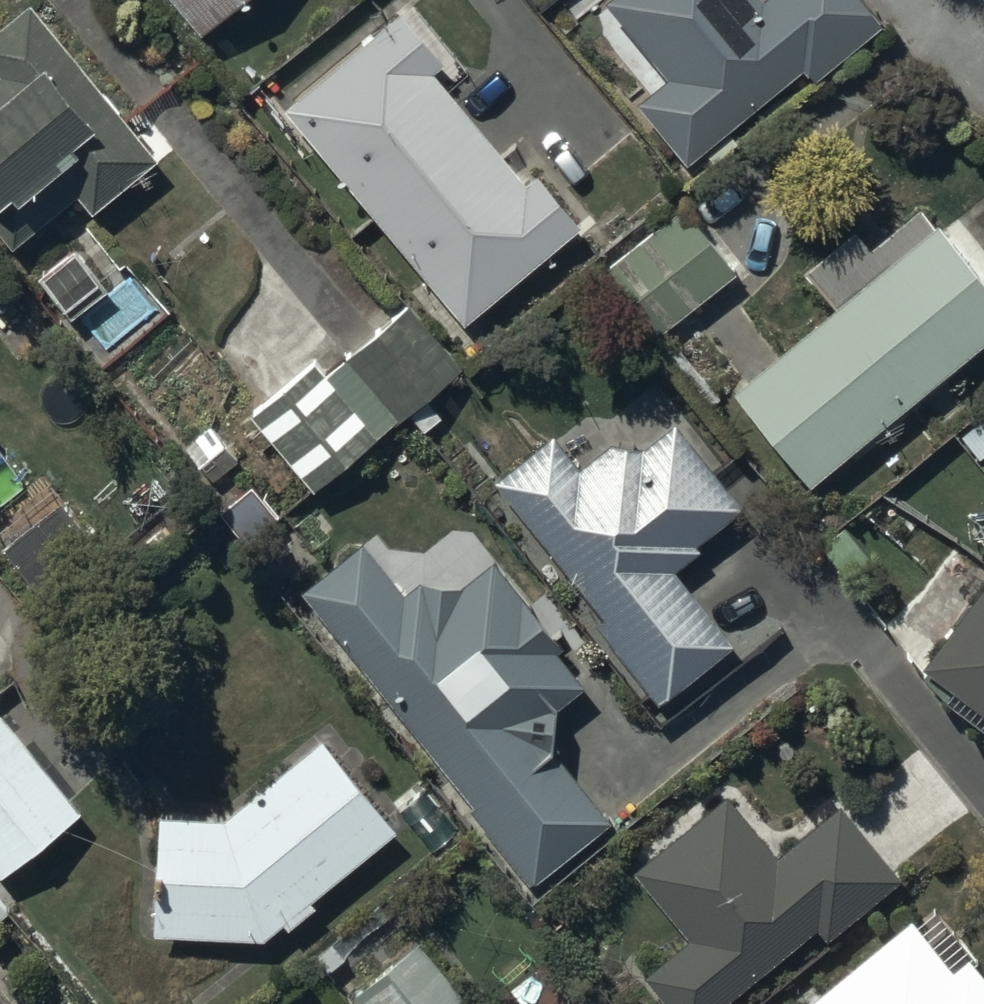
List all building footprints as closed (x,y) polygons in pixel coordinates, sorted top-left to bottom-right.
[(7,248),(78,192),(92,209),(157,158),(33,0),(0,26),(0,238),(7,248)] [(199,31),(237,0),(174,0),(199,31)] [(668,76),(635,103),(685,164),(802,68),(813,81),(882,24),(862,0),(605,0),(668,76)] [(401,8),(284,105),(465,321),(582,223),(539,172),(527,182),(432,69),(444,59),(401,8)] [(686,203),(607,266),(660,333),(740,271),(686,203)] [(730,389),(807,485),(983,338),(983,286),(916,204),(867,245),(853,228),(802,270),(831,306),(730,389)] [(73,246),(36,275),(71,317),(107,288),(73,246)] [(443,410),(434,398),(421,408),(430,420),(443,410)] [(555,425),(496,473),(609,611),(599,620),(660,694),(733,635),(674,563),(701,541),(697,535),(742,498),(677,418),(649,440),(613,435),(583,459),(555,425)] [(252,482),(219,509),(245,542),(279,515),(252,482)] [(58,495),(0,541),(39,593),(99,548),(58,495)] [(365,540),(300,590),(474,805),(468,809),(528,883),(609,818),(550,744),(553,710),(585,685),(558,651),(565,645),(494,558),(462,584),(419,580),(405,592),(365,540)] [(917,668),(947,690),(942,696),(983,728),(983,578),(917,668)] [(2,710),(0,711),(0,874),(1,875),(82,810),(2,710)] [(225,817),(159,815),(154,932),(264,936),(282,922),(286,928),(315,906),(310,900),(397,829),(322,738),(225,817)] [(727,794),(631,870),(688,937),(644,974),(669,1003),(723,1003),(817,926),(828,939),(902,878),(839,803),(778,854),(727,794)] [(807,1003),(983,1003),(983,977),(968,958),(953,970),(912,919),(807,1003)] [(352,992),(362,1003),(470,1003),(419,941),(352,992)] [(0,993),(0,1003),(9,1003),(0,993)]
